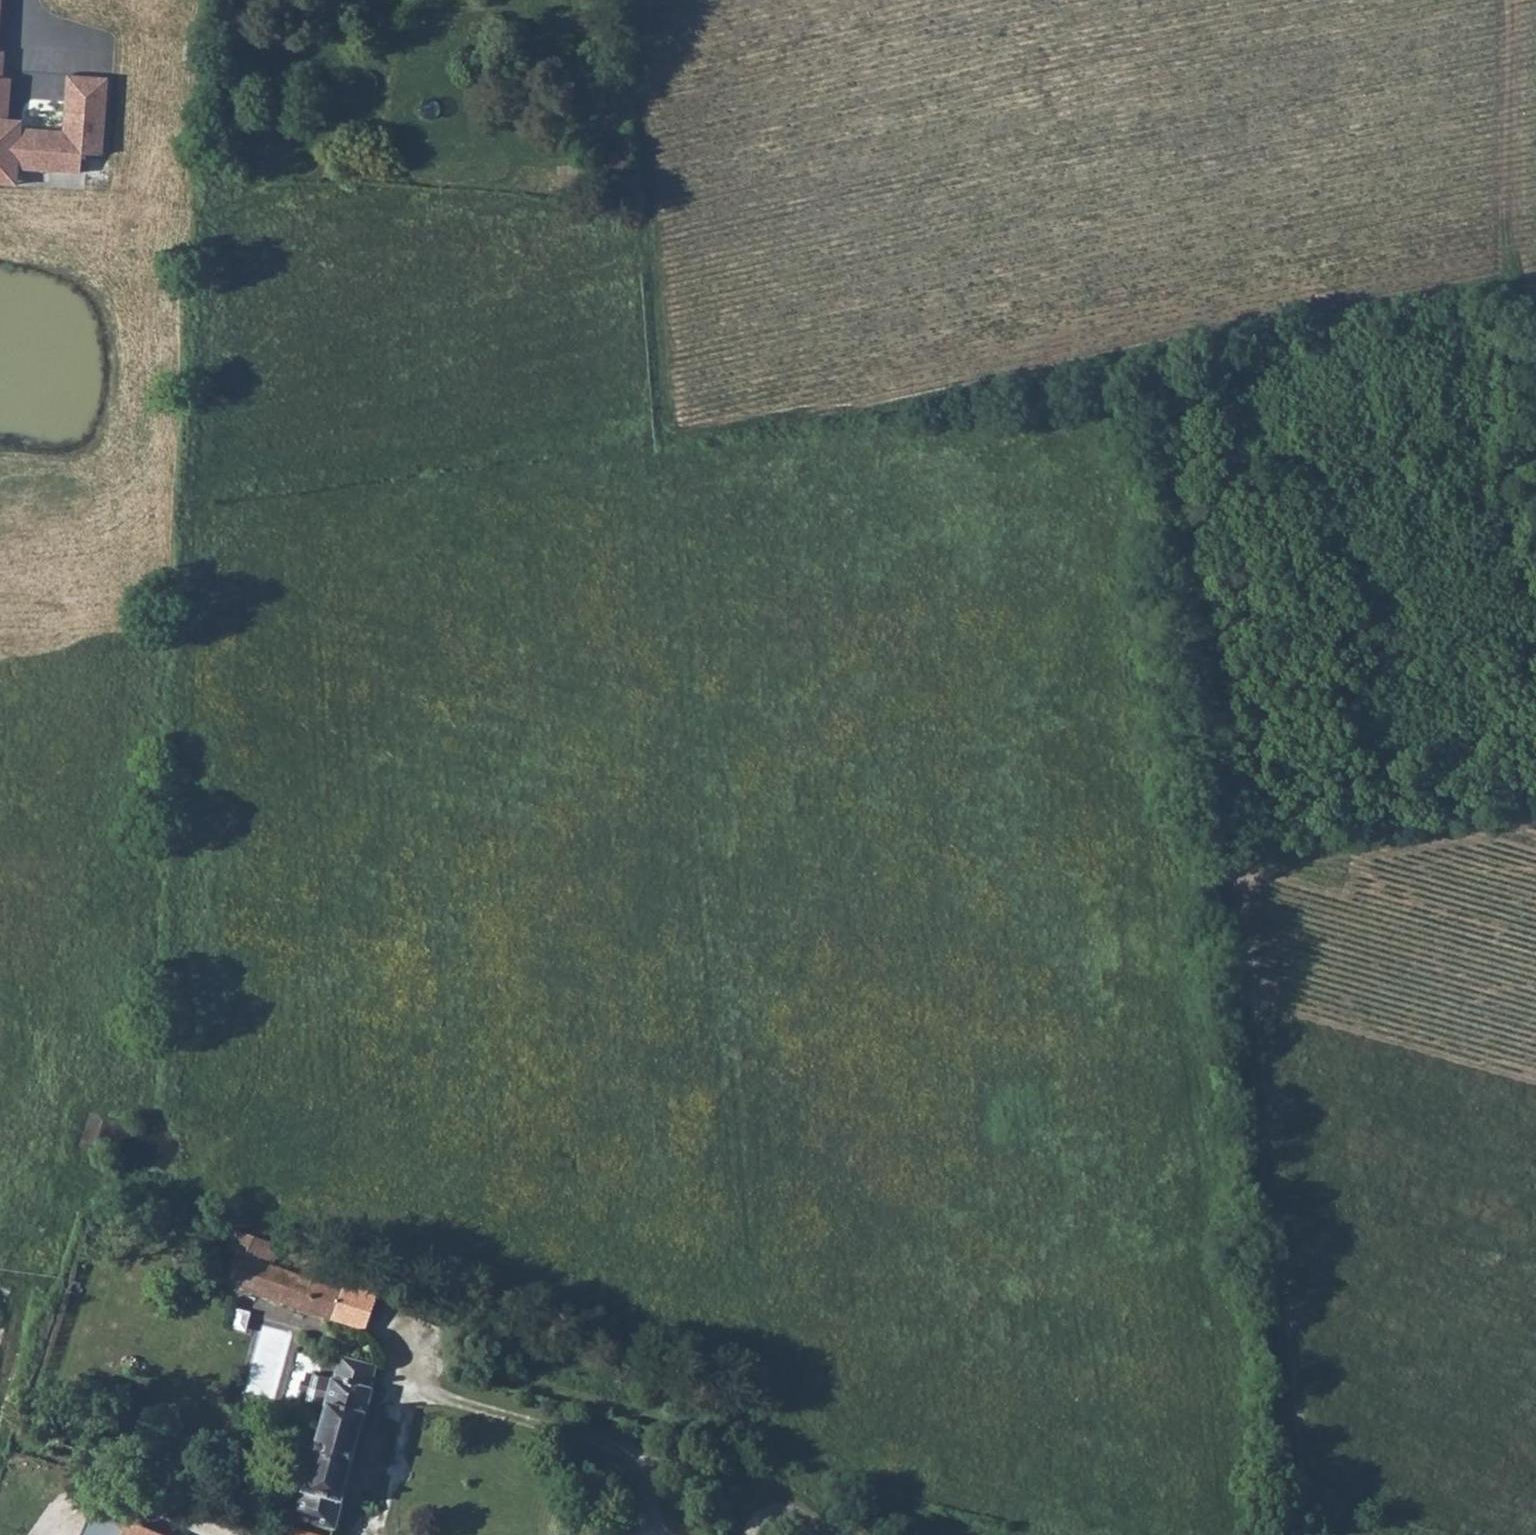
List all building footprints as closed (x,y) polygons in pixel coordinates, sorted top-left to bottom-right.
[(65,101),(105,104),(107,78),(67,75),(65,101)] [(0,77),(0,175),(17,177),(18,168),(80,172),(81,153),(101,154),(105,104),(65,101),(63,131),(20,128),(6,127),(7,119),(10,78),(1,77),(0,77)] [(6,127),(20,128),(21,120),(7,119),(6,127)] [(16,184),(17,177),(0,175),(0,183),(16,184)] [(228,1284),(368,1330),(381,1294),(348,1284),(344,1293),(276,1270),(283,1247),(238,1232),(231,1252),(225,1250),(220,1265),(233,1269),(228,1284)] [(296,1520),(337,1529),(339,1530),(347,1500),(344,1499),(365,1418),(367,1418),(374,1390),(370,1389),(377,1363),(341,1354),(334,1381),(301,1372),(293,1402),(328,1411),(307,1488),(304,1488),(296,1520)] [(128,1523),(123,1534),(156,1534),(128,1523)]
